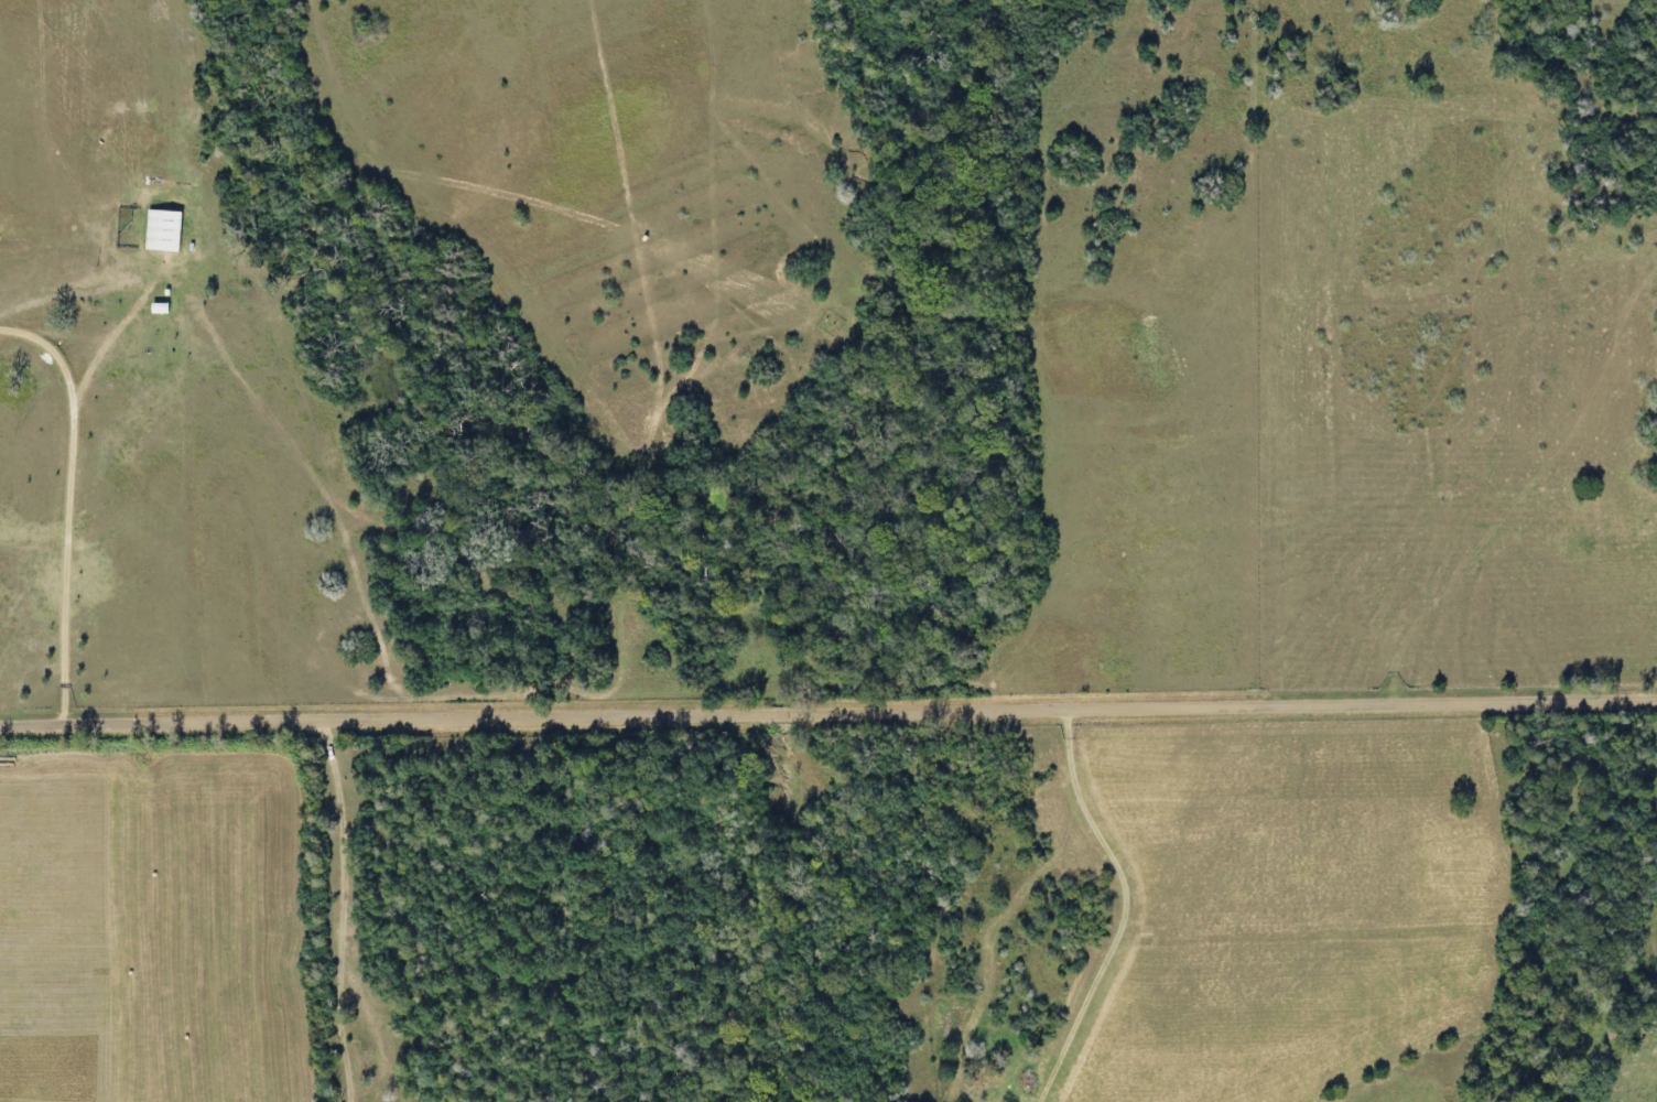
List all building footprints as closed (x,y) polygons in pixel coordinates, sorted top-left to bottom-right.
[(189,211),(152,210),(151,250),(188,251),(189,211)]
